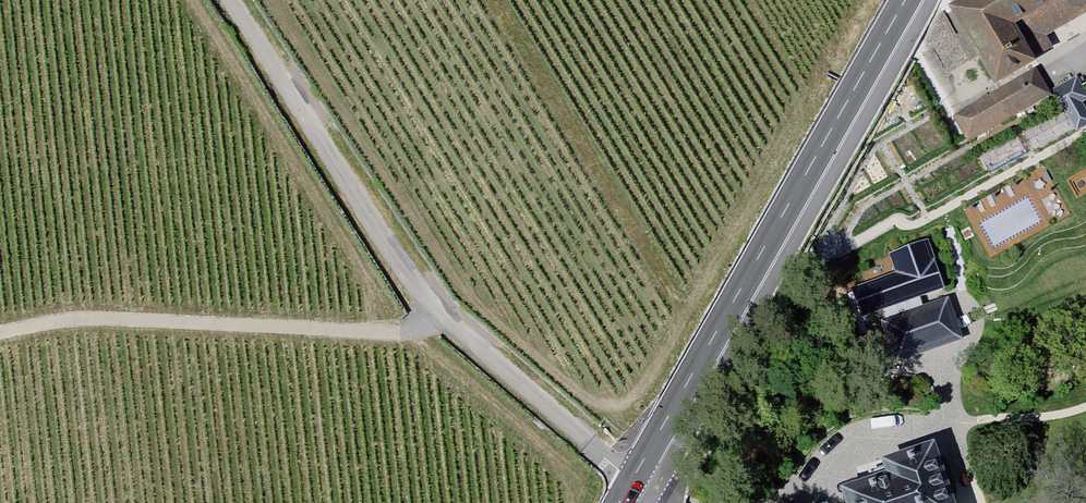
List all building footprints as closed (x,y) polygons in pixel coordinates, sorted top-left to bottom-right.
[(944,8),(947,16),(926,42),(947,67),(979,50),(998,88),(1052,60),(1042,41),(1085,18),(1085,0),(960,0),(944,8)] [(1037,75),(955,118),(969,145),(1052,102),(1037,75)] [(1049,92),(1062,118),(1068,115),(1078,136),(1085,132),(1085,97),(1076,78),(1049,92)] [(1033,159),(1078,136),(1068,115),(1024,139),(1033,159)] [(989,176),(1024,159),(1017,144),(981,161),(989,176)] [(881,312),(897,363),(960,343),(946,301),(922,308),(920,300),(942,293),(927,247),(894,258),(901,282),(864,293),(871,315),(881,312)] [(849,502),(963,502),(943,443),(888,461),(892,472),(844,488),(849,502)]
